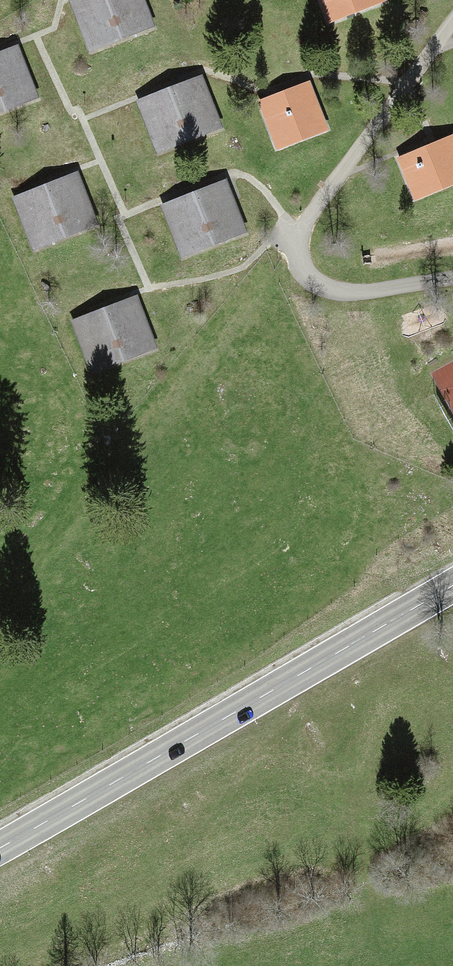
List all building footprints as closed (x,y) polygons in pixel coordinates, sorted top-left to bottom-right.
[(89,55),(157,28),(146,0),(68,0),(89,55)] [(328,24),(386,2),(385,0),(319,0),(328,24)] [(7,111),(39,99),(17,44),(0,51),(0,94),(7,111)] [(203,74),(136,101),(157,156),(225,130),(203,74)] [(310,81),(258,101),(277,150),(329,130),(310,81)] [(396,158),(414,201),(452,185),(452,134),(396,158)] [(78,171),(15,196),(37,251),(100,226),(78,171)] [(226,179),(163,204),(185,259),(248,234),(226,179)] [(138,295),(71,321),(92,374),(159,348),(138,295)]
